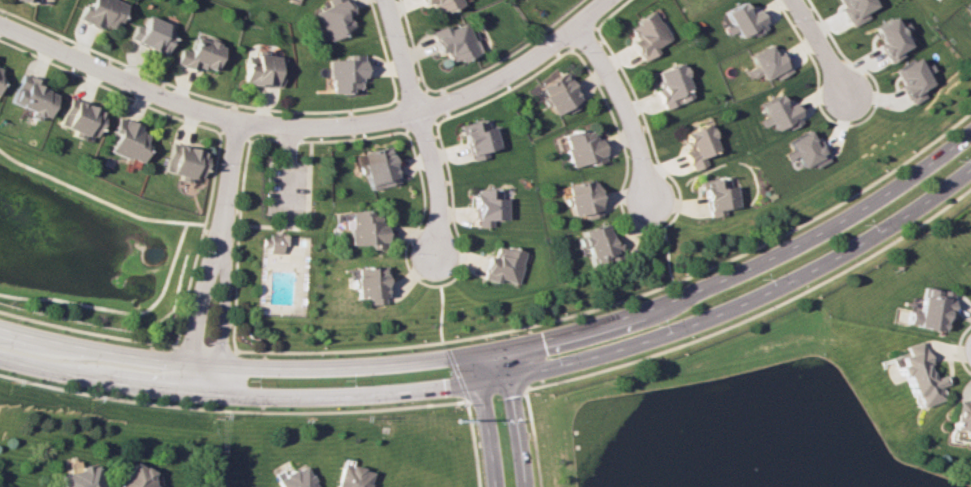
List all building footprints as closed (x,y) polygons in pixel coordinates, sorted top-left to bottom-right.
[(119,0),(91,0),(89,5),(84,3),(77,18),(112,33),(125,2),(119,0)] [(352,29),(346,15),(350,13),(344,0),(326,0),(328,5),(314,11),(326,40),(352,29)] [(460,0),(423,0),(425,5),(432,2),(437,14),(461,4),(460,0)] [(871,0),(837,0),(851,27),(868,17),(865,11),(874,6),(871,0)] [(656,53),(653,47),(668,40),(653,11),(626,25),(633,39),(631,41),(641,61),(656,53)] [(141,26),(136,24),(128,39),(161,55),(175,29),(146,15),(141,26)] [(908,46),(901,34),(909,29),(905,22),(897,27),(891,16),(870,28),(889,62),(902,55),(899,51),(908,46)] [(431,30),(439,53),(444,51),(449,63),(476,54),(465,22),(447,28),(446,25),(431,30)] [(174,63),(196,71),(198,66),(213,71),(222,45),(195,35),(189,51),(180,48),(174,63)] [(328,60),(329,92),(362,91),(361,54),(346,54),(346,59),(328,60)] [(281,87),(282,56),(244,55),(243,85),(281,87)] [(895,69),(904,86),(901,88),(910,105),(925,97),(921,89),(931,84),(926,74),(933,71),(929,64),(921,68),(915,58),(895,69)] [(656,90),(663,109),(693,99),(685,76),(689,75),(684,61),(654,72),(660,88),(656,90)] [(566,113),(581,104),(561,72),(536,88),(553,114),(563,108),(566,113)] [(53,91),(19,74),(6,102),(26,111),(24,116),(38,122),(53,91)] [(781,106),(776,94),(756,104),(763,118),(758,120),(761,127),(767,124),(772,134),(799,121),(790,102),(781,106)] [(55,124),(89,139),(101,112),(67,97),(55,124)] [(105,150),(135,163),(147,135),(134,130),(136,125),(114,116),(108,132),(112,133),(105,150)] [(461,124),(468,160),(486,157),(485,150),(495,148),(490,118),(461,124)] [(679,134),(692,170),(707,165),(703,156),(717,151),(712,138),(716,136),(711,122),(679,134)] [(603,161),(597,137),(592,139),(589,127),(560,135),(569,167),(588,162),(589,165),(603,161)] [(811,167),(827,161),(818,140),(812,143),(807,131),(784,140),(789,151),(783,153),(786,160),(793,156),(798,168),(809,163),(811,167)] [(198,179),(204,150),(167,142),(161,171),(198,179)] [(395,183),(387,146),(356,154),(365,190),(395,183)] [(730,176),(701,180),(706,217),(724,215),(723,208),(735,206),(730,176)] [(598,216),(590,179),(561,185),(568,216),(581,213),(582,219),(598,216)] [(490,227),(491,220),(503,220),(503,189),(474,189),(473,226),(490,227)] [(345,245),(364,245),(364,249),(379,248),(378,211),(345,212),(345,245)] [(578,230),(586,267),(619,260),(613,237),(606,239),(603,224),(578,230)] [(284,245),(284,235),(260,235),(260,253),(276,253),(276,245),(284,245)] [(477,277),(496,284),(498,279),(513,285),(524,254),(496,244),(491,257),(485,255),(477,277)] [(363,304),(380,303),(379,266),(351,267),(352,276),(348,277),(349,298),(363,298),(363,304)] [(951,291),(920,286),(916,312),(907,310),(904,325),(939,331),(942,313),(948,314),(951,291)] [(940,399),(935,386),(941,384),(938,374),(928,378),(924,366),(926,365),(919,341),(902,346),(905,353),(896,356),(899,364),(894,366),(897,376),(902,375),(912,407),(940,399)] [(953,399),(948,433),(970,437),(970,402),(953,399)] [(114,486),(154,486),(149,484),(147,476),(149,471),(129,460),(114,486)] [(91,463),(98,486),(59,486),(55,474),(74,468),(74,467),(84,463),(85,465),(91,463)] [(332,486),(364,486),(367,471),(357,469),(358,466),(345,463),(345,466),(336,464),(332,486)] [(301,465),(313,486),(277,486),(273,480),(280,475),(279,474),(290,468),(291,470),(301,465)]
